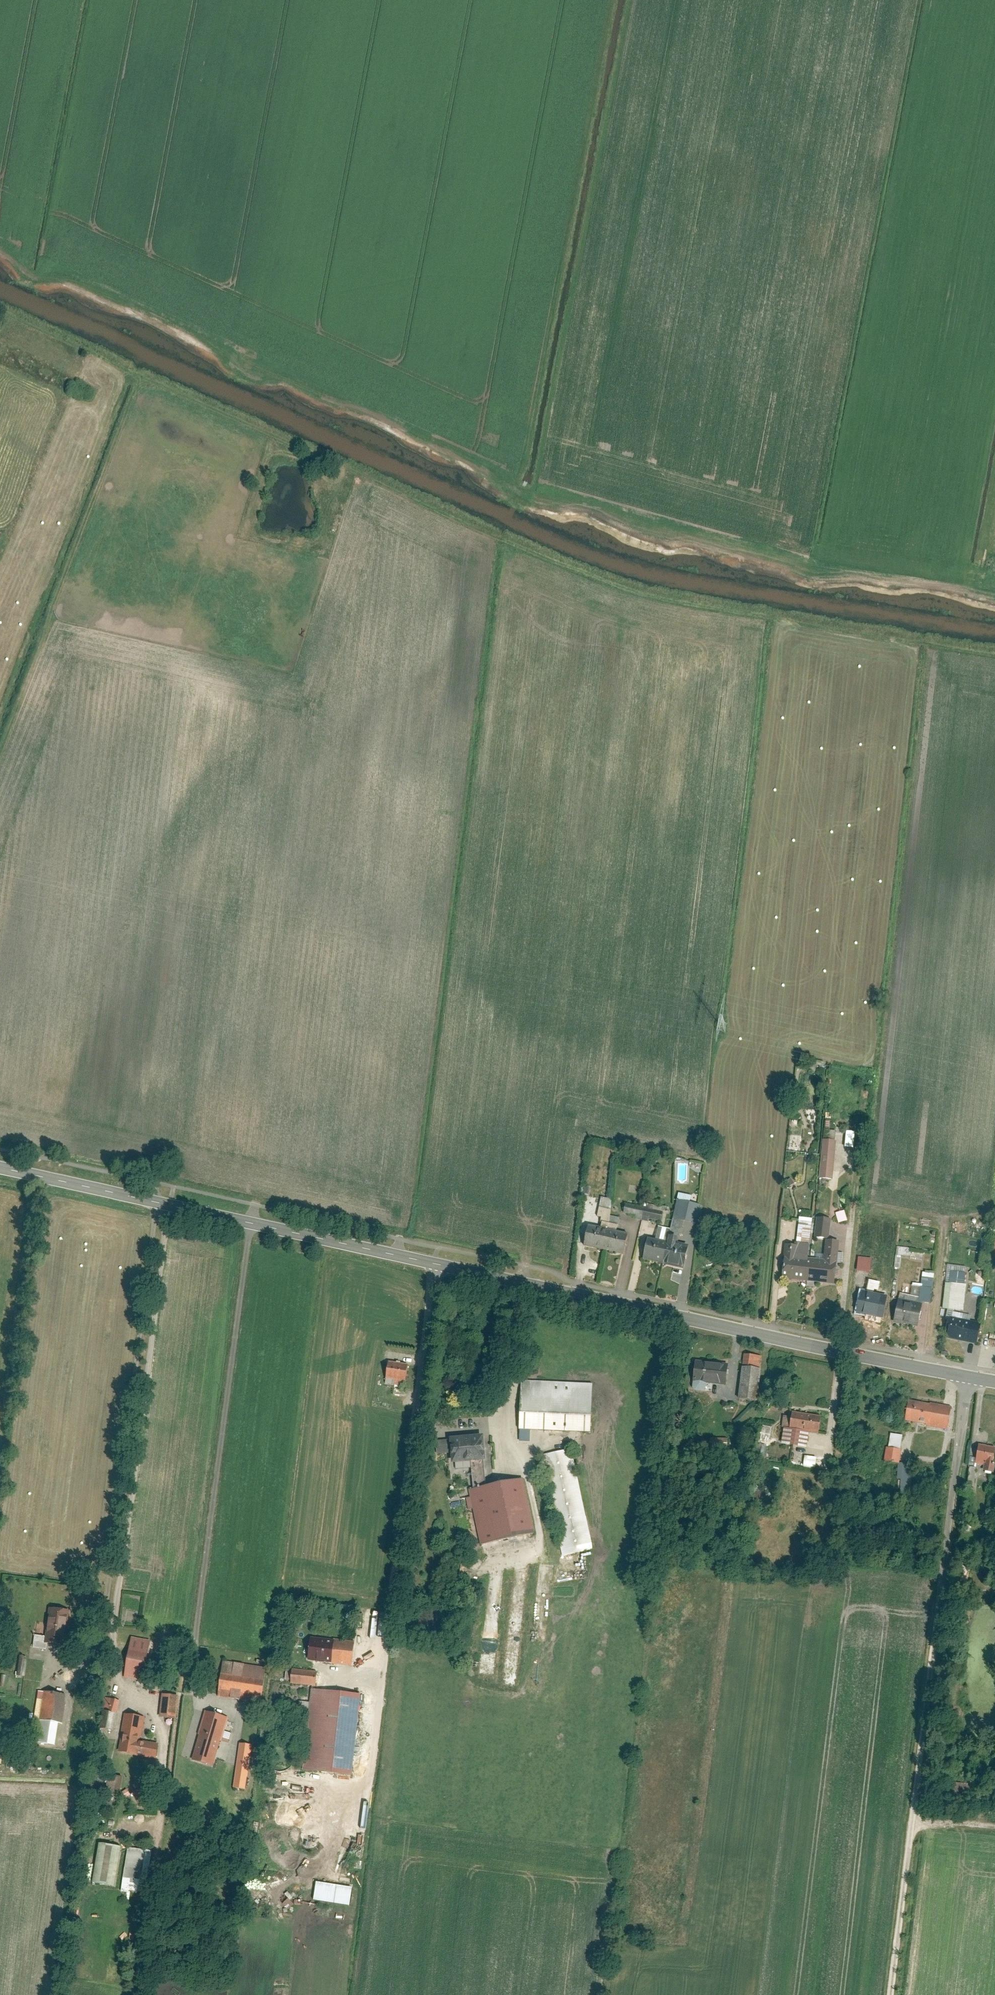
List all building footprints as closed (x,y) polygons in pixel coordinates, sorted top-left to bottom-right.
[(804,1124),(791,1122),(787,1151),(800,1152),(804,1124)] [(836,1129),(823,1127),(822,1138),(834,1139),(836,1129)] [(822,1138),(818,1176),(832,1177),(836,1139),(834,1139),(822,1138)] [(587,1227),(583,1247),(622,1255),(626,1235),(618,1234),(623,1208),(621,1217),(609,1214),(606,1231),(593,1228),(587,1227)] [(629,1209),(628,1217),(654,1222),(656,1215),(629,1209)] [(836,1212),(839,1222),(847,1220),(845,1210),(836,1212)] [(782,1263),(781,1278),(826,1282),(827,1269),(836,1269),(838,1243),(826,1242),(828,1220),(818,1219),(817,1228),(797,1227),(795,1249),(783,1248),(782,1263)] [(648,1242),(644,1260),(682,1268),(683,1263),(686,1250),(678,1249),(681,1236),(670,1234),(667,1246),(648,1242)] [(898,1296),(894,1320),(917,1324),(921,1304),(927,1305),(932,1282),(920,1280),(918,1289),(913,1288),(911,1299),(898,1296)] [(968,1295),(985,1296),(986,1286),(969,1284),(968,1295)] [(863,1291),(859,1313),(882,1318),(886,1299),(877,1297),(879,1287),(870,1286),(869,1292),(863,1291)] [(948,1316),(944,1338),(977,1343),(981,1322),(948,1316)] [(699,1360),(696,1379),(723,1383),(726,1364),(699,1360)] [(408,1365),(389,1362),(385,1384),(405,1387),(408,1365)] [(757,1402),(762,1371),(743,1368),(739,1399),(757,1402)] [(523,1379),(521,1426),(588,1429),(589,1382),(523,1379)] [(950,1406),(906,1400),(904,1417),(947,1423),(950,1406)] [(793,1411),(789,1427),(818,1433),(821,1417),(793,1411)] [(761,1425),(761,1433),(771,1434),(771,1426),(761,1425)] [(481,1433),(449,1435),(451,1459),(483,1456),(481,1433)] [(901,1447),(903,1435),(891,1433),(889,1445),(901,1447)] [(899,1463),(902,1449),(887,1446),(884,1460),(899,1463)] [(979,1469),(994,1472),(994,1467),(994,1449),(982,1447),(979,1469)] [(592,1548),(569,1448),(540,1455),(563,1555),(592,1548)] [(816,1467),(817,1456),(805,1456),(804,1466),(816,1467)] [(928,1481),(928,1465),(899,1465),(899,1491),(912,1491),(912,1481),(928,1481)] [(520,1478),(470,1488),(481,1544),(531,1535),(520,1478)] [(69,1611),(49,1609),(45,1637),(44,1644),(47,1644),(65,1647),(69,1611)] [(311,1635),(309,1659),(352,1664),(354,1640),(311,1635)] [(46,1651),(47,1644),(44,1644),(45,1637),(34,1636),(33,1649),(46,1651)] [(150,1641),(131,1637),(123,1678),(143,1682),(150,1641)] [(26,1657),(18,1656),(16,1677),(24,1678),(26,1657)] [(266,1668),(223,1662),(218,1698),(261,1704),(266,1668)] [(318,1672),(292,1668),(290,1682),(316,1686),(318,1672)] [(360,1693),(311,1688),(303,1770),(352,1775),(360,1693)] [(65,1695),(37,1691),(32,1721),(38,1721),(57,1724),(61,1725),(65,1695)] [(178,1697),(162,1695),(159,1718),(176,1720),(178,1697)] [(120,1702),(105,1698),(102,1711),(117,1715),(120,1702)] [(114,1732),(117,1715),(102,1711),(99,1729),(114,1732)] [(229,1719),(204,1712),(197,1736),(199,1736),(191,1762),(213,1768),(220,1744),(228,1746),(232,1733),(225,1732),(229,1719)] [(144,1719),(124,1715),(117,1754),(156,1760),(159,1745),(140,1741),(144,1719)] [(53,1746),(57,1724),(38,1721),(34,1743),(53,1746)] [(252,1746),(239,1744),(233,1789),(246,1790),(252,1746)] [(123,1778),(107,1776),(104,1800),(113,1802),(114,1797),(120,1798),(123,1778)] [(130,1795),(127,1790),(122,1793),(126,1798),(130,1795)] [(121,1848),(98,1844),(92,1884),(114,1888),(121,1848)] [(151,1853),(127,1849),(120,1893),(128,1894),(129,1892),(145,1894),(151,1853)]
